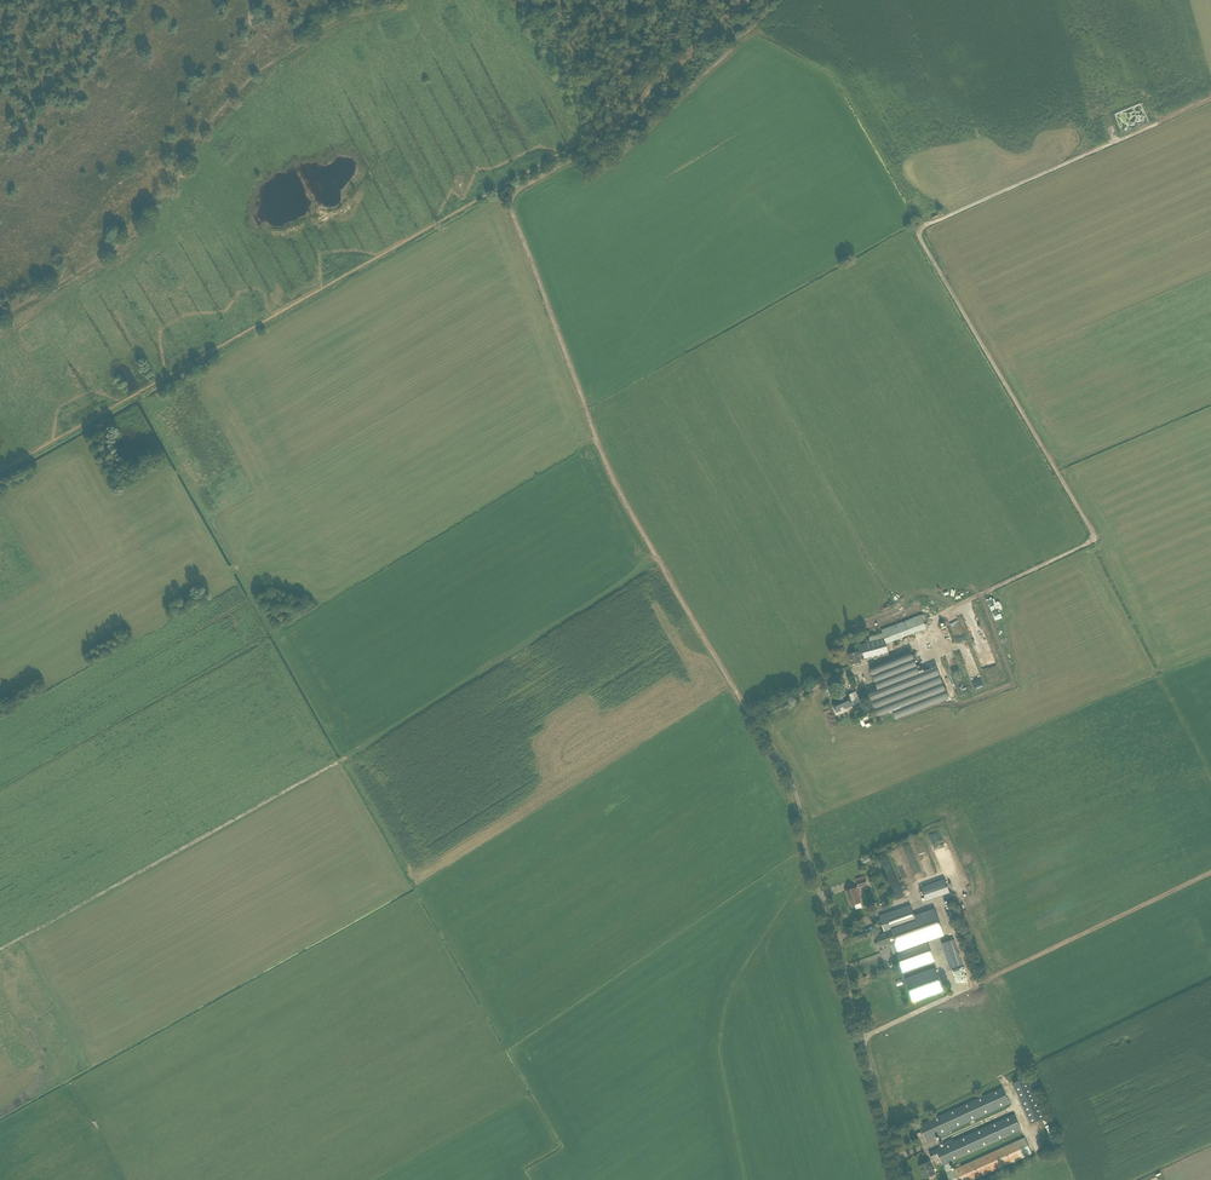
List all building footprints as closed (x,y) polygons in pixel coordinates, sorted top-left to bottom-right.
[(1131,113),(1141,110),(1139,104),(1129,108),(1131,113)] [(883,633),(880,634),(869,637),(870,642),(857,645),(859,651),(848,654),(851,665),(861,662),(859,657),(874,653),(875,658),(889,655),(886,644),(926,628),(926,627),(928,626),(924,615),(921,616),(921,615),(882,630),(883,633)] [(878,691),(868,694),(877,718),(893,712),(896,719),(948,699),(938,673),(933,675),(931,669),(919,674),(911,652),(869,668),(878,691)] [(848,695),(832,702),(834,707),(833,708),(835,712),(836,715),(837,715),(846,711),(845,708),(855,704),(854,702),(860,700),(859,697),(851,701),(848,695)] [(903,879),(898,881),(886,850),(876,854),(894,898),(904,894),(900,886),(905,884),(903,879)] [(869,855),(860,858),(863,864),(871,860),(869,855)] [(945,878),(921,887),(926,901),(950,893),(945,878)] [(865,879),(857,882),(859,888),(867,885),(865,879)] [(850,906),(861,902),(859,896),(861,895),(858,887),(845,891),(850,906)] [(909,905),(880,916),(885,933),(876,936),(880,946),(888,944),(889,946),(895,944),(898,953),(945,936),(935,908),(913,916),(909,905)] [(961,959),(954,939),(942,943),(948,964),(961,959)] [(903,973),(909,970),(933,962),(926,943),(896,954),(903,973)] [(943,992),(934,968),(905,978),(913,1002),(943,992)] [(1045,1117),(1027,1076),(1012,1083),(1031,1124),(1045,1117)] [(925,1123),(919,1125),(926,1141),(932,1138),(940,1135),(941,1137),(950,1133),(949,1130),(1009,1103),(1002,1088),(992,1092),(925,1123)] [(954,1141),(952,1138),(943,1143),(944,1146),(940,1147),(940,1148),(929,1153),(933,1160),(940,1157),(950,1179),(973,1179),(1032,1153),(1025,1138),(952,1171),(948,1163),(1021,1130),(1014,1114),(954,1141)] [(929,1161),(920,1166),(920,1167),(919,1167),(922,1173),(923,1172),(926,1178),(935,1174),(929,1161)]
